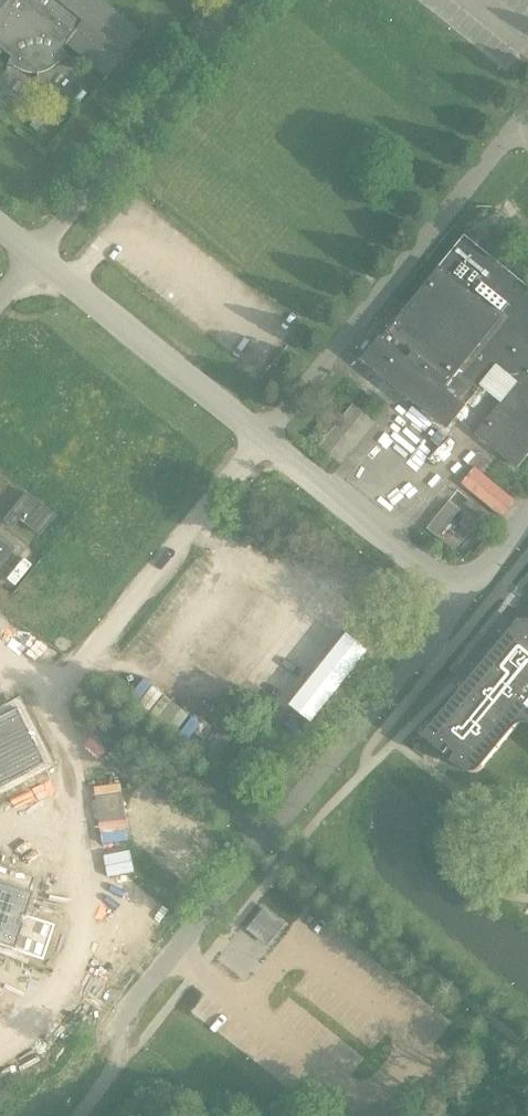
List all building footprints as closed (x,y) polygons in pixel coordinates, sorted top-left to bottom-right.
[(1,48),(12,57),(10,60),(8,65),(15,68),(20,71),(26,73),(31,74),(37,74),(38,84),(39,84),(38,74),(44,72),(49,70),(54,67),(58,63),(65,59),(62,55),(59,52),(68,41),(110,75),(119,63),(131,49),(140,37),(99,4),(100,2),(98,0),(0,0),(0,50),(1,48)] [(44,122),(38,116),(30,126),(37,131),(45,122),(44,122)] [(466,236),(440,267),(381,340),(364,362),(448,430),(456,419),(483,386),(502,402),(475,435),(518,469),(527,457),(527,287),(485,253),(466,236)] [(320,446),(331,455),(365,414),(354,405),(320,446)] [(4,520),(13,527),(19,519),(40,535),(55,516),(27,492),(4,520)] [(0,539),(0,565),(13,549),(0,539)] [(509,640),(507,638),(462,691),(425,737),(428,739),(433,733),(457,754),(453,762),(469,772),(470,772),(471,772),(472,773),(473,773),(474,773),(475,773),(476,772),(477,772),(478,772),(479,771),(480,771),(481,771),(481,770),(482,770),(482,769),(483,768),(527,714),(527,640),(509,640)] [(22,775),(32,769),(20,745),(17,739),(5,716),(5,715),(0,717),(0,786),(22,775)] [(43,960),(45,956),(75,966),(84,939),(53,929),(55,925),(24,915),(36,877),(0,865),(0,946),(43,960)]
